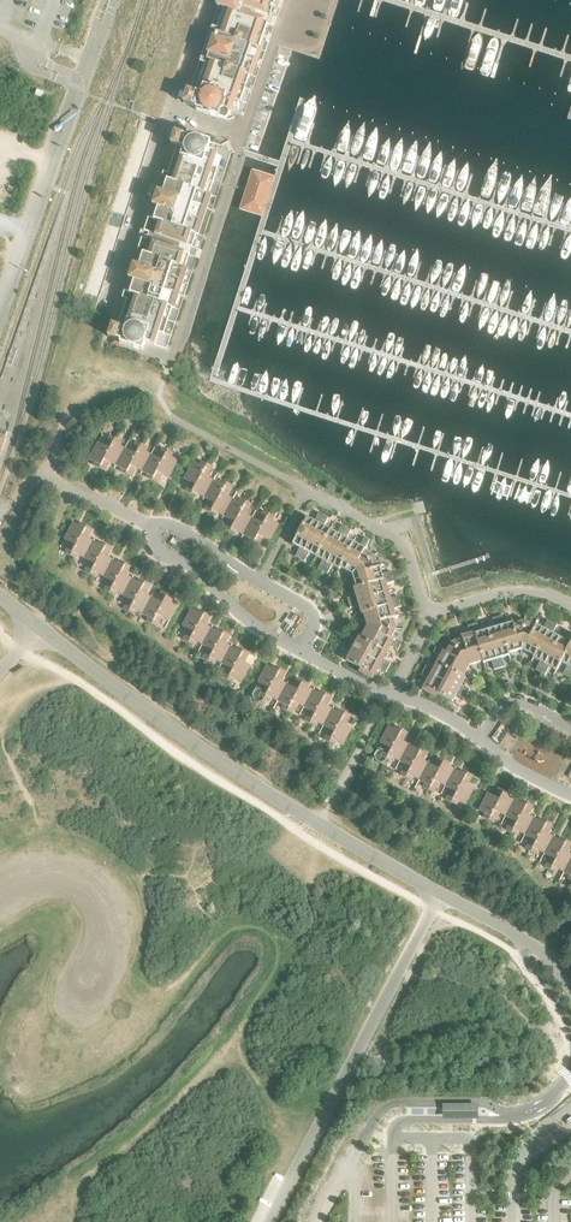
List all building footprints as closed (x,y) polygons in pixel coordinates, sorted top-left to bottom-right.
[(171,7),(191,14),(194,7),(173,0),(171,7)] [(215,7),(218,8),(189,91),(187,91),(182,103),(196,108),(195,110),(202,113),(203,115),(209,117),(212,116),(218,118),(220,113),(223,111),(232,114),(237,100),(239,101),(248,76),(252,78),(262,50),(258,48),(268,21),(241,11),(242,8),(265,16),(266,15),(269,16),(275,0),(218,0),(215,7)] [(168,15),(189,21),(191,14),(171,7),(168,15)] [(168,15),(166,22),(187,29),(189,21),(168,15)] [(164,29),(184,36),(187,29),(166,22),(164,29)] [(161,37),(182,43),(184,36),(164,29),(161,37)] [(159,44),(179,51),(182,43),(161,37),(159,44)] [(159,44),(156,51),(177,58),(179,51),(159,44)] [(156,51),(154,59),(175,65),(177,58),(156,51)] [(152,66),(172,73),(175,65),(154,59),(152,66)] [(152,66),(149,73),(170,80),(172,73),(152,66)] [(149,73),(147,81),(167,87),(170,80),(149,73)] [(147,81),(145,88),(165,95),(167,87),(147,81)] [(145,88),(142,95),(163,102),(165,95),(145,88)] [(37,90),(34,95),(41,98),(43,92),(37,90)] [(142,95),(140,102),(160,109),(163,102),(142,95)] [(140,102),(137,110),(158,116),(160,109),(140,102)] [(155,125),(135,118),(132,125),(153,132),(155,125)] [(153,132),(132,125),(130,133),(150,139),(153,132)] [(144,232),(152,235),(149,241),(141,239),(113,325),(112,325),(108,337),(120,341),(119,343),(142,351),(145,342),(154,346),(154,345),(158,332),(164,334),(218,168),(213,166),(217,153),(208,150),(210,142),(188,135),(187,137),(174,133),(170,145),(172,145),(144,232)] [(150,139),(130,133),(127,140),(148,147),(150,139)] [(148,147),(127,140),(125,147),(146,154),(148,147)] [(146,154),(125,147),(123,154),(143,161),(146,154)] [(143,161),(123,154),(120,162),(141,169),(143,161)] [(141,169),(120,162),(118,169),(138,176),(141,169)] [(138,176),(118,169),(115,176),(136,183),(138,176)] [(251,169),(238,209),(260,216),(273,177),(251,169)] [(136,183),(115,176),(113,184),(134,190),(136,183)] [(134,190),(113,184),(111,191),(131,198),(134,190)] [(131,198),(111,191),(108,198),(129,205),(131,198)] [(129,205),(108,198),(106,206),(126,212),(129,205)] [(126,212),(106,206),(100,224),(121,231),(126,212)] [(121,231),(100,224),(98,231),(118,238),(121,231)] [(118,238),(98,231),(95,238),(116,245),(118,238)] [(116,245),(95,238),(93,246),(113,252),(116,245)] [(113,252),(93,246),(90,253),(111,260),(113,252)] [(111,260),(90,253),(88,260),(109,267),(111,260)] [(109,267),(88,260),(86,268),(106,274),(109,267)] [(106,274),(86,268),(83,275),(104,282),(106,274)] [(104,282),(83,275),(81,282),(101,289),(104,282)] [(101,289),(81,282),(79,290),(99,296),(101,289)] [(93,465),(99,468),(115,438),(110,436),(104,446),(98,442),(89,459),(95,463),(93,465)] [(109,462),(115,466),(124,448),(118,445),(120,441),(115,438),(99,468),(105,471),(109,462)] [(120,471),(125,474),(141,444),(136,442),(131,452),(124,448),(115,466),(121,469),(120,471)] [(136,468),(141,472),(151,455),(145,451),(147,447),(141,444),(125,474),(131,477),(136,468)] [(146,477),(151,480),(168,451),(162,448),(157,458),(151,455),(141,472),(147,475),(146,477)] [(168,451),(151,480),(157,483),(162,475),(168,478),(177,461),(171,457),(173,453),(168,451)] [(185,491),(191,494),(207,464),(202,461),(200,465),(193,462),(184,479),(190,482),(185,491)] [(198,495),(204,498),(213,480),(207,477),(212,467),(207,464),(191,494),(197,497),(198,495)] [(205,510),(210,513),(227,483),(221,480),(219,484),(213,480),(204,498),(209,501),(205,510)] [(217,513),(223,516),(232,499),(226,496),(232,486),(227,483),(210,513),(216,516),(217,513)] [(224,528),(230,532),(246,502),(241,499),(239,503),(232,499),(223,516),(229,519),(224,528)] [(237,532),(242,535),(252,518),(246,515),(251,504),(246,502),(230,532),(235,535),(237,532)] [(247,541),(253,544),(269,514),(264,511),(258,521),(252,518),(242,535),(248,538),(247,541)] [(346,660),(373,675),(377,668),(385,672),(390,663),(382,659),(385,652),(386,652),(389,645),(398,650),(400,645),(392,640),(390,639),(396,629),(392,618),(394,617),(392,609),(401,607),(398,596),(389,599),(387,592),(387,591),(384,584),(394,582),(391,571),(382,574),(379,566),(377,567),(374,556),(364,550),(365,549),(365,548),(369,540),(364,537),(360,546),(353,542),(352,542),(353,542),(346,538),(351,530),(341,525),(337,533),(330,530),(330,529),(323,526),(328,518),(318,512),(314,521),(307,517),(303,524),(302,524),(296,537),(292,544),(299,548),(295,556),(304,562),(309,553),(315,556),(315,557),(316,557),(322,560),(318,569),(327,574),(331,565),(339,569),(340,568),(352,574),(355,587),(353,587),(356,595),(346,598),(350,608),(359,606),(361,614),(363,613),(367,626),(361,638),(359,637),(355,644),(346,639),(341,649),(350,653),(346,660)] [(269,514),(253,544),(258,547),(263,538),(269,541),(279,524),(272,520),(274,517),(269,514)] [(65,553),(70,556),(86,526),(81,523),(79,525),(73,522),(64,539),(70,543),(65,553)] [(77,555),(83,558),(93,541),(87,538),(92,529),(86,526),(70,556),(75,559),(77,555)] [(84,572),(90,575),(106,545),(100,542),(99,544),(93,541),(83,558),(90,562),(84,572)] [(97,574),(103,577),(112,560),(107,557),(111,548),(106,545),(90,575),(95,577),(97,574)] [(104,590),(109,593),(125,563),(119,560),(118,563),(112,560),(103,577),(109,580),(104,590)] [(116,592),(122,596),(132,578),(126,575),(131,567),(125,563),(109,593),(114,596),(116,592)] [(123,609),(128,612),(145,582),(139,579),(137,581),(132,578),(122,596),(129,599),(123,609)] [(136,611),(142,614),(151,597),(145,594),(150,585),(145,582),(128,612),(134,615),(136,611)] [(146,621),(151,624),(167,594),(162,591),(157,600),(151,597),(142,614),(148,618),(146,621)] [(167,594),(151,624),(157,627),(162,617),(169,620),(178,603),(172,600),(173,598),(167,594)] [(183,640),(188,643),(204,613),(199,610),(197,612),(191,609),(182,626),(188,630),(183,640)] [(196,642),(202,645),(211,628),(205,625),(210,616),(204,613),(188,643),(194,645),(196,642)] [(429,680),(425,687),(452,702),(456,694),(464,699),(469,690),(461,685),(465,677),(463,677),(470,665),(482,661),(483,663),(491,661),(494,670),(504,667),(501,658),(509,655),(509,653),(521,649),(533,656),(532,658),(540,662),(535,670),(544,675),(549,667),(556,671),(561,662),(567,665),(562,674),(570,679),(570,633),(570,632),(566,641),(559,637),(558,637),(552,633),(557,625),(547,620),(543,628),(535,624),(534,626),(524,621),(514,624),(513,622),(505,624),(502,615),(492,618),(495,627),(488,629),(487,629),(487,630),(480,632),(477,622),(467,626),(470,635),(462,637),(462,639),(451,642),(446,652),(444,652),(435,647),(433,652),(441,657),(438,663),(437,664),(434,670),(425,666),(420,675),(429,680)] [(202,658),(208,661),(224,632),(218,628),(217,631),(211,628),(202,645),(208,648),(202,658)] [(215,660),(221,664),(231,647),(225,643),(230,635),(224,632),(208,661),(213,664),(215,660)] [(222,677),(227,680),(243,650),(237,647),(236,650),(231,647),(221,664),(227,667),(222,677)] [(243,650),(227,680),(232,683),(234,679),(241,683),(250,665),(244,662),(249,653),(243,650)] [(255,691),(252,696),(254,700),(258,703),(263,701),(264,699),(280,669),(274,666),(273,669),(267,665),(257,682),(264,686),(262,690),(259,689),(255,691)] [(271,698),(277,701),(286,684),(281,681),(286,672),(280,669),(264,699),(269,702),(271,698)] [(281,708),(287,711),(303,681),(297,678),(292,687),(286,684),(277,701),(283,705),(281,708)] [(297,704),(303,707),(313,690),(307,687),(308,684),(303,681),(287,711),(292,714),(297,704)] [(304,721),(309,723),(326,694),(320,690),(318,693),(313,690),(303,707),(310,711),(304,721)] [(317,723),(323,726),(332,709),(326,706),(331,697),(326,694),(309,723),(315,726),(317,723)] [(323,739),(329,742),(345,712),(339,709),(338,712),(332,709),(323,726),(329,729),(323,739)] [(345,712),(329,742),(334,745),(336,741),(343,745),(352,728),(346,724),(351,715),(345,712)] [(377,751),(374,755),(376,760),(380,762),(385,761),(386,759),(402,729),(396,726),(395,729),(389,725),(379,743),(386,746),(384,751),(382,749),(377,751)] [(393,758),(399,761),(408,744),(403,741),(408,732),(402,729),(386,759),(391,762),(393,758)] [(400,775),(405,778),(421,748),(415,745),(414,747),(408,744),(399,761),(405,765),(400,775)] [(412,777),(419,780),(428,763),(422,760),(427,751),(421,748),(405,778),(410,781),(412,777)] [(423,787),(428,790),(444,760),(438,757),(434,766),(428,763),(419,780),(425,784),(423,787)] [(439,783),(445,786),(454,769),(448,766),(450,763),(444,760),(428,790),(433,793),(439,783)] [(446,800),(451,803),(467,773),(461,769),(460,772),(454,769),(445,786),(451,790),(446,800)] [(467,773),(451,803),(456,805),(458,802),(465,805),(474,788),(468,785),(473,776),(467,773)] [(483,817),(488,820),(504,790),(498,787),(494,796),(488,793),(478,810),(485,814),(483,817)] [(499,813),(505,816),(514,799),(509,796),(510,793),(504,790),(488,820),(493,823),(499,813)] [(506,830),(511,833),(527,803),(521,800),(520,802),(514,799),(505,816),(511,820),(506,830)] [(518,832),(524,835),(534,818),(528,815),(533,806),(527,803),(511,833),(516,835),(518,832)] [(525,848),(530,851),(546,821),(541,818),(539,821),(534,818),(524,835),(531,838),(525,848)] [(538,850),(544,854),(553,837),(547,833),(552,825),(546,821),(530,851),(536,854),(538,850)] [(544,867),(550,870),(566,840),(560,837),(559,840),(553,837),(544,854),(550,857),(544,867)] [(563,872),(570,858),(570,854),(567,852),(570,844),(570,843),(566,840),(550,870),(555,873),(557,869),(563,872)]
